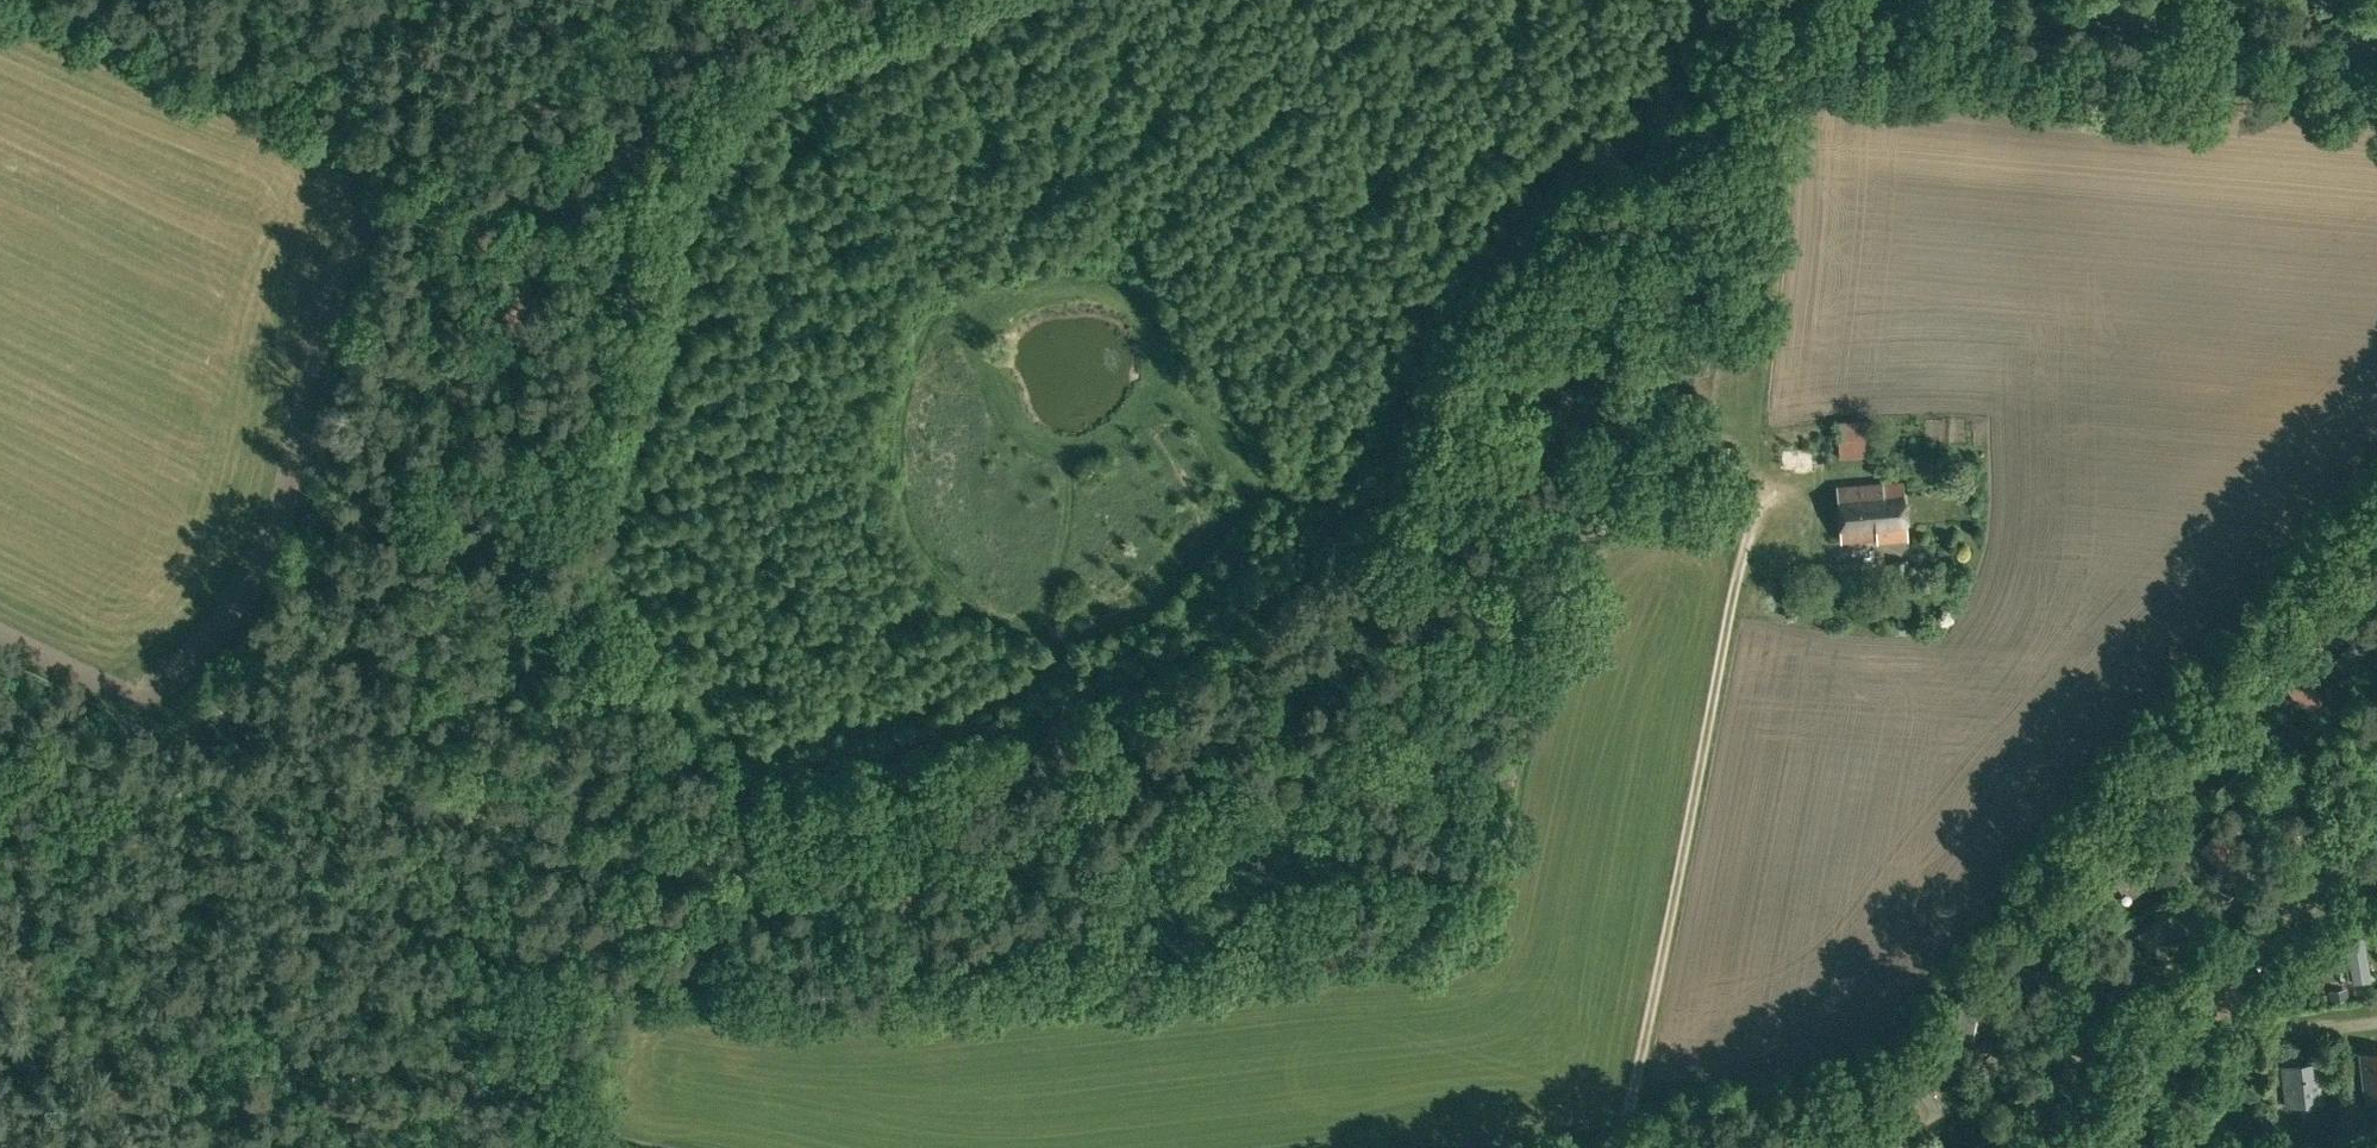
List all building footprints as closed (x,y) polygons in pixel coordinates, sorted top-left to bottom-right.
[(1837,420),(1839,457),(1868,455),(1866,418),(1837,420)] [(1878,536),(1879,540),(1910,538),(1904,481),(1838,487),(1842,539),(1878,536)] [(1895,578),(1907,578),(1906,563),(1894,564),(1895,578)] [(2338,630),(2350,640),(2332,660),(2347,673),(2376,640),(2376,635),(2352,613),(2338,630)] [(2303,665),(2314,675),(2324,665),(2313,655),(2303,665)] [(2286,658),(2270,673),(2307,711),(2323,696),(2286,658)] [(2216,788),(2225,799),(2238,788),(2244,795),(2255,786),(2248,779),(2264,764),(2255,753),(2216,788)] [(2187,778),(2178,786),(2190,800),(2199,792),(2187,778)] [(2207,849),(2234,879),(2250,864),(2223,834),(2207,849)] [(2097,850),(2131,896),(2146,885),(2112,840),(2097,850)] [(2134,934),(2145,949),(2170,932),(2181,947),(2197,936),(2174,905),(2134,934)] [(2346,935),(2354,982),(2371,979),(2362,932),(2346,935)] [(2330,1000),(2346,997),(2344,987),(2329,990),(2330,1000)] [(2363,1094),(2376,1092),(2376,1049),(2358,1051),(2363,1094)] [(1899,1077),(1925,1121),(1943,1110),(1929,1085),(1952,1072),(1941,1053),(1899,1077)] [(2280,1065),(2285,1107),(2325,1103),(2320,1061),(2280,1065)] [(2330,1118),(2332,1132),(2345,1130),(2344,1116),(2330,1118)]
